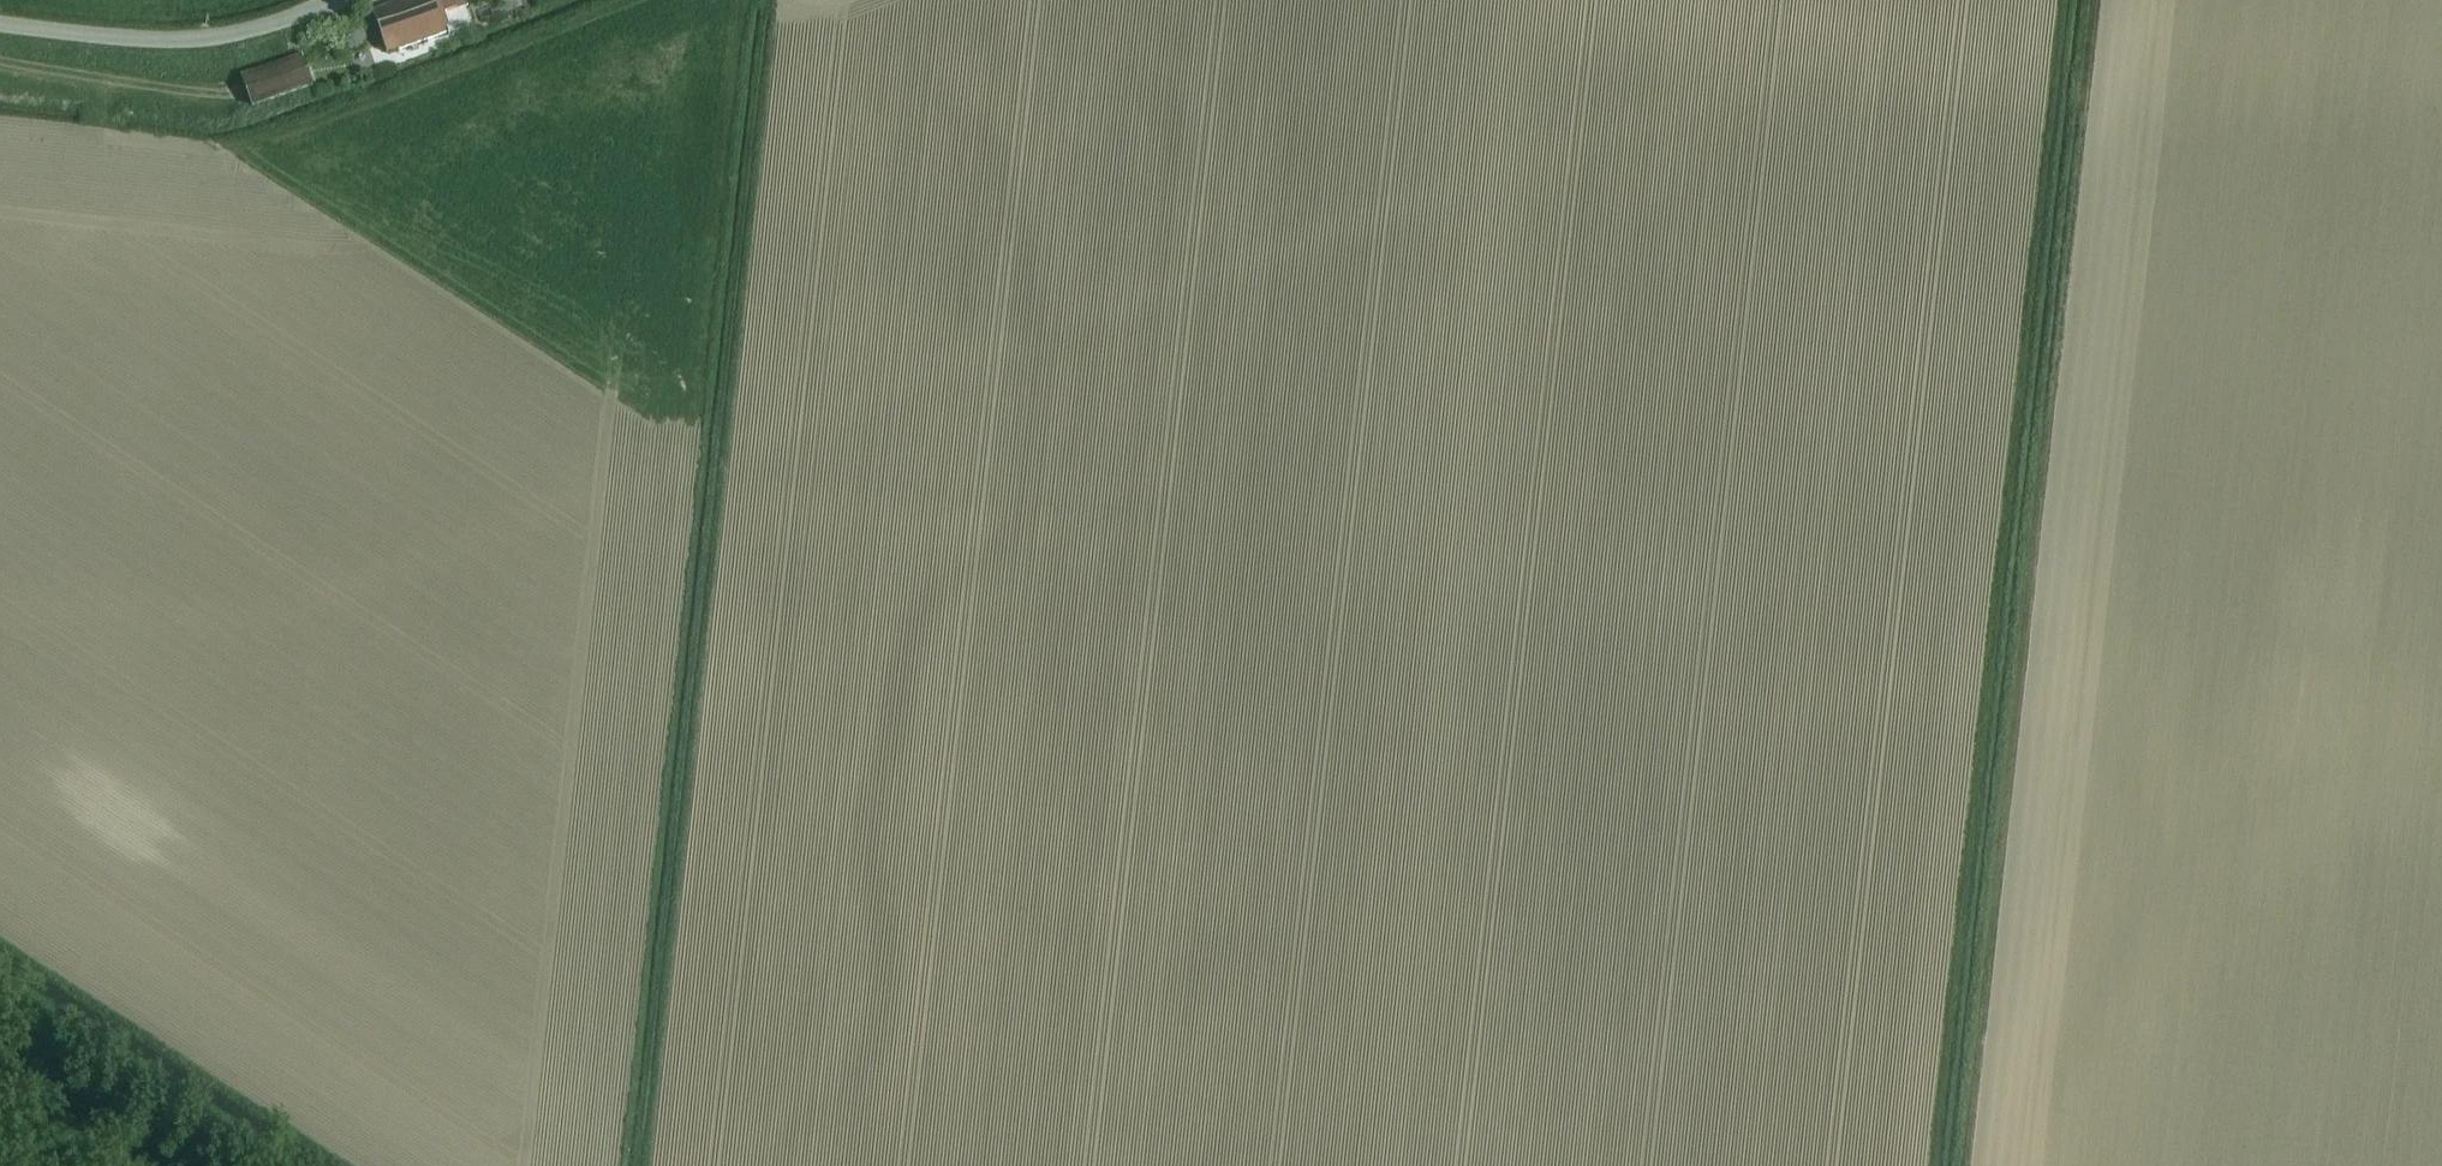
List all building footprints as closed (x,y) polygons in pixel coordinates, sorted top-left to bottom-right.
[(386,46),(389,53),(450,31),(451,33),(473,25),(467,7),(469,7),(467,0),(402,0),(373,11),(386,46)] [(343,39),(345,42),(348,44),(351,46),(355,46),(359,45),(362,43),(364,40),(365,37),(366,33),(365,30),(363,26),(360,24),(356,23),(353,23),(349,24),(346,25),(344,28),(342,32),(342,35),(343,39)] [(315,87),(306,61),(304,54),(243,73),(254,107),(315,87)] [(328,81),(317,85),(319,91),(320,92),(331,89),(330,87),(328,81)]
